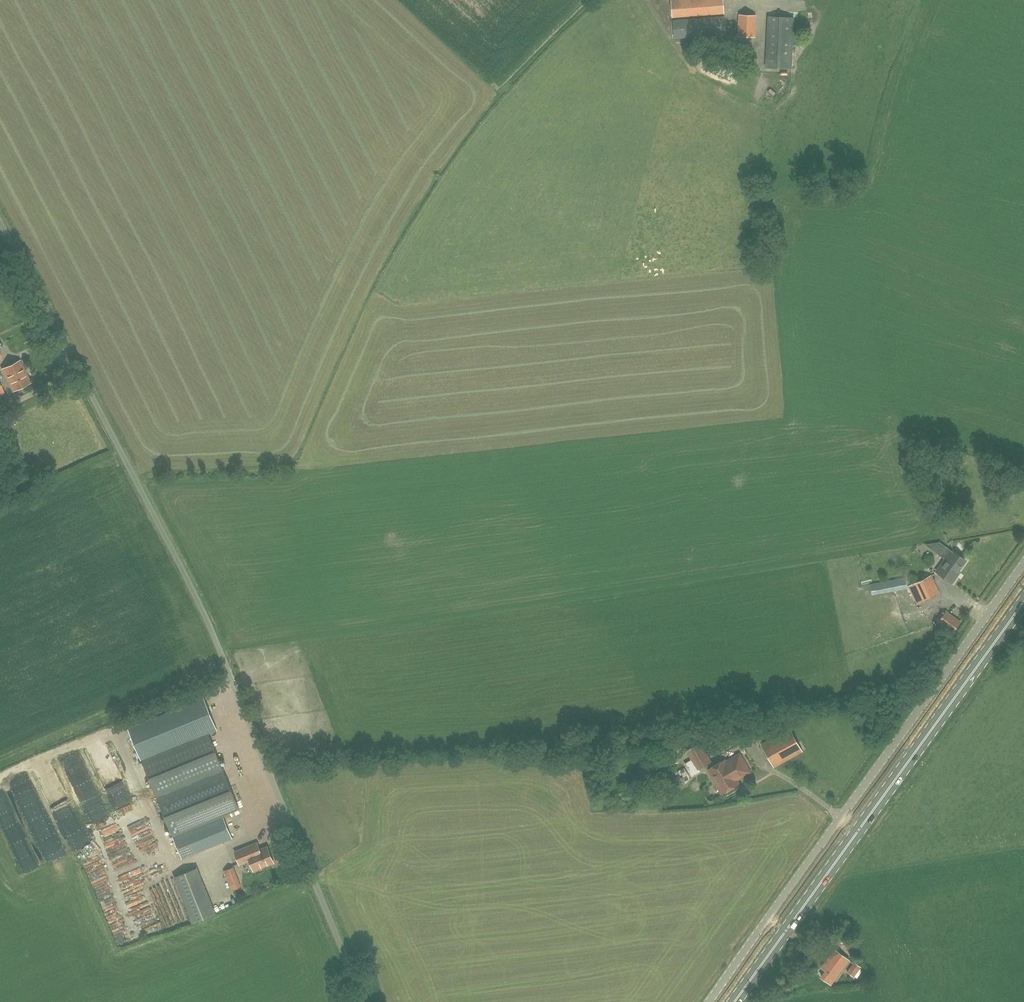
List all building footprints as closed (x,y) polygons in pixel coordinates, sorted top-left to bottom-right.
[(725,14),(724,0),(689,0),(672,1),(673,18),(725,14)] [(739,15),(739,36),(756,37),(756,16),(739,15)] [(769,16),(766,68),(791,69),(793,17),(769,16)] [(725,17),(673,20),(674,39),(726,35),(725,17)] [(698,48),(685,41),(681,48),(694,55),(698,48)] [(3,369),(13,390),(30,383),(19,361),(3,369)] [(937,572),(952,583),(960,572),(958,570),(966,560),(952,551),(944,545),(937,554),(946,560),(937,572)] [(909,586),(917,604),(940,593),(931,576),(909,586)] [(905,578),(870,585),(872,595),(907,588),(905,578)] [(961,622),(947,611),(939,622),(953,633),(961,622)] [(187,714),(133,735),(182,858),(232,838),(223,815),(240,809),(210,733),(218,730),(205,697),(184,706),(187,714)] [(775,767),(803,751),(790,729),(762,745),(775,767)] [(685,763),(690,771),(697,767),(698,769),(711,762),(701,743),(688,750),(692,758),(685,763)] [(112,756),(93,765),(118,818),(137,809),(129,793),(136,791),(132,783),(126,786),(112,756)] [(725,761),(709,770),(711,775),(711,777),(713,782),(715,783),(721,794),(737,786),(734,780),(737,778),(739,779),(749,774),(740,757),(726,764),(725,761)] [(61,820),(67,836),(82,831),(76,815),(61,820)] [(102,833),(104,839),(121,832),(118,826),(102,833)] [(254,870),(274,862),(268,847),(256,852),(253,845),(235,852),(240,864),(250,860),(254,870)] [(227,877),(236,874),(233,867),(224,871),(227,877)] [(214,914),(197,869),(174,877),(191,923),(214,914)] [(850,941),(849,935),(840,937),(841,943),(850,941)] [(831,984),(849,960),(835,950),(823,965),(828,968),(822,977),(831,984)] [(847,972),(850,974),(847,979),(851,981),(854,977),(862,967),(854,962),(847,972)]
